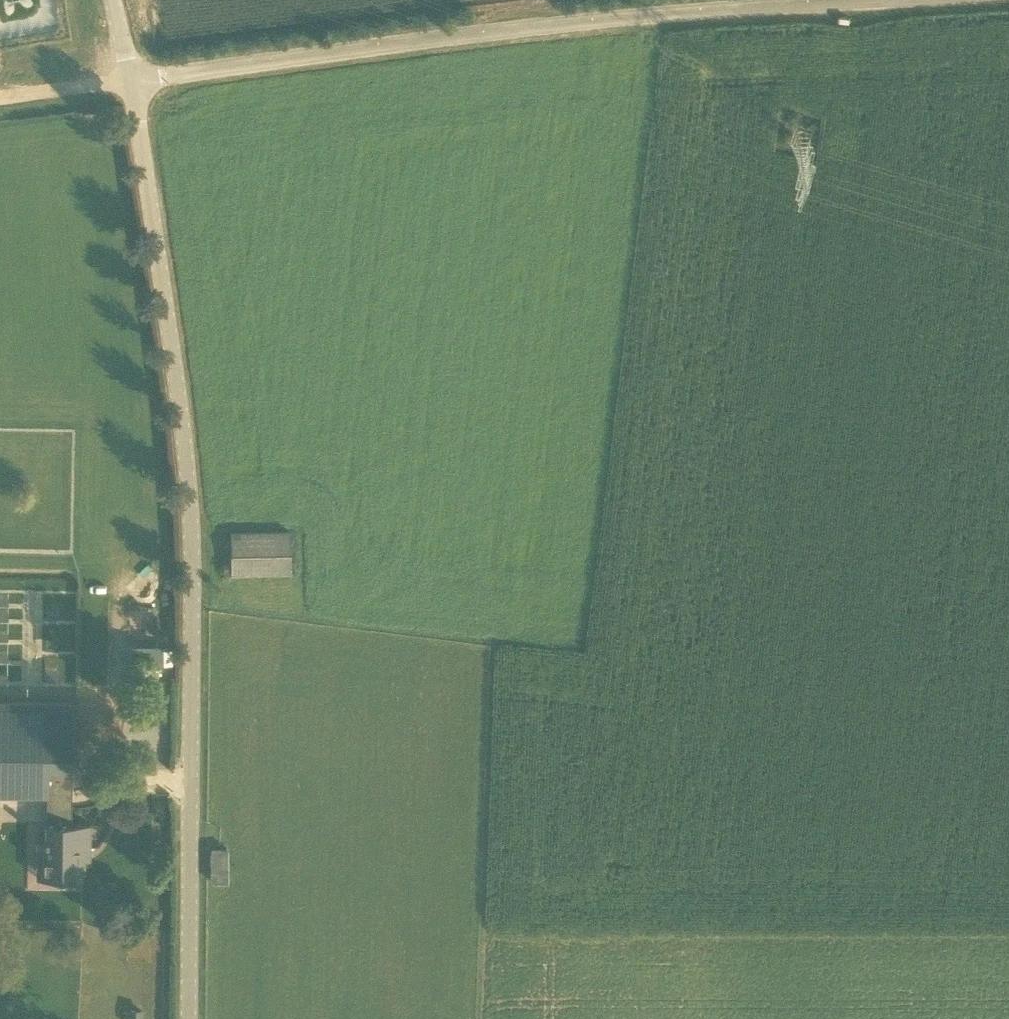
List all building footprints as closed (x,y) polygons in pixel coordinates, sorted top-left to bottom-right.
[(292,571),(291,551),(300,551),(299,533),(291,534),(291,531),(231,532),(232,572),(292,571)] [(163,644),(131,644),(131,666),(163,666),(163,664),(163,648),(163,644)] [(49,779),(49,766),(73,766),(74,766),(74,702),(0,701),(0,778),(49,779)] [(72,790),(48,790),(48,795),(47,821),(45,821),(45,840),(37,840),(36,877),(71,877),(71,879),(77,879),(77,877),(83,877),(83,847),(91,847),(91,823),(72,822),(72,790)] [(229,849),(211,849),(211,884),(229,884),(229,849)] [(128,1018),(143,1018),(143,1009),(128,1009),(128,1018)]
